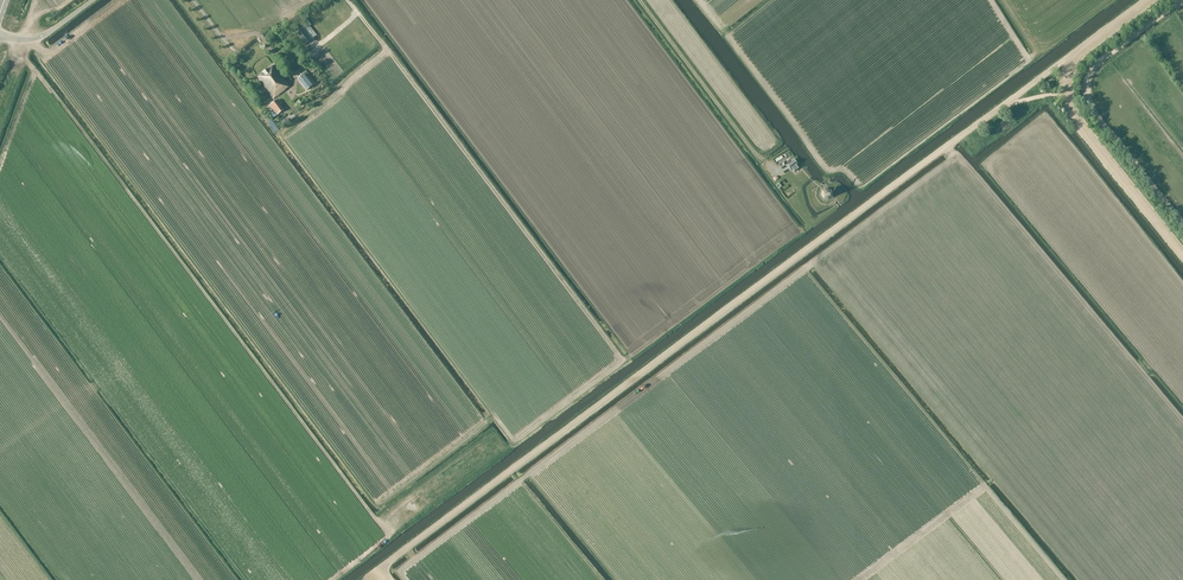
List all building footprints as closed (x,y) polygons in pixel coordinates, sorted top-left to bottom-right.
[(305,45),(315,37),(303,22),(293,30),(305,45)] [(274,99),(289,87),(274,66),(257,78),(274,99)] [(307,91),(314,84),(306,73),(302,67),(298,70),(303,75),(297,80),(307,91)] [(276,100),(270,105),(277,115),(284,110),(276,100)] [(791,170),(792,169),(794,172),(798,169),(796,166),(797,165),(794,160),(787,165),(791,170)] [(829,189),(826,189),(826,188),(825,188),(825,189),(823,190),(822,191),(821,192),(822,192),(821,195),(821,196),(823,199),(824,199),(827,199),(827,200),(828,200),(828,199),(831,197),(831,198),(832,197),(831,197),(832,193),(832,192),(830,189),(829,189)]
